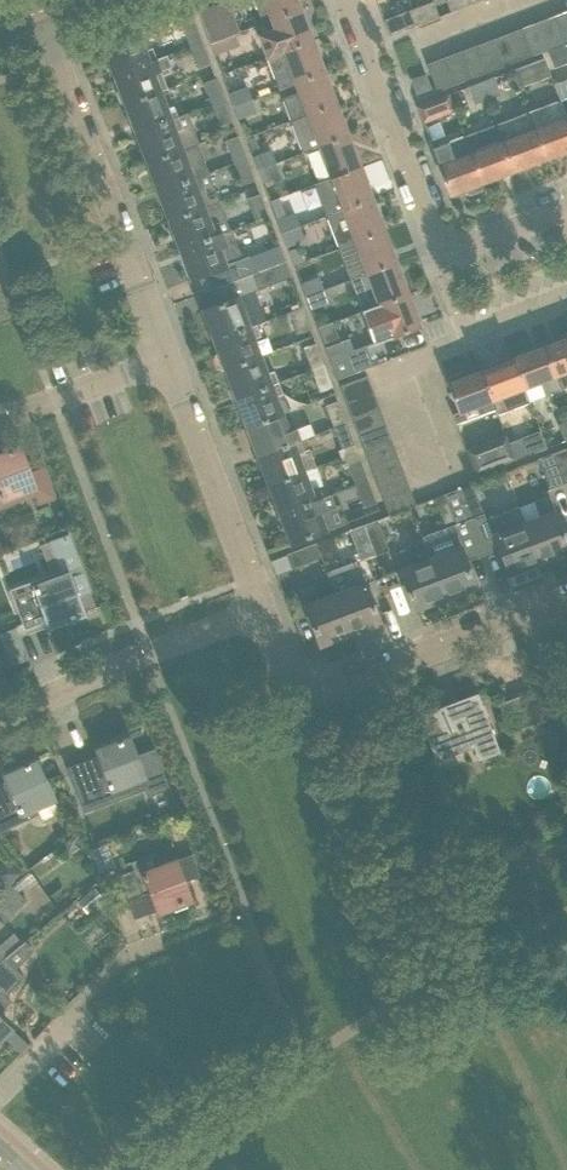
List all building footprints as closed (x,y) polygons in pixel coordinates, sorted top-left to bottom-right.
[(228,0),(224,0),(198,10),(210,40),(239,29),(228,0)] [(299,6),(297,0),(253,0),(261,21),(299,6)] [(472,4),(471,0),(446,0),(451,12),(472,4)] [(439,17),(438,15),(433,1),(411,9),(417,25),(439,17)] [(266,56),(311,38),(299,6),(261,21),(262,23),(255,26),(266,56)] [(389,35),(417,25),(411,9),(384,20),(389,35)] [(552,16),(562,42),(566,40),(566,11),(552,16)] [(196,45),(202,43),(190,13),(179,17),(189,44),(195,42),(196,45)] [(546,48),(547,47),(562,42),(552,16),(536,22),(546,48)] [(547,47),(546,48),(536,22),(522,28),(532,55),(548,49),(547,47)] [(516,61),(532,55),(522,28),(505,34),(516,61)] [(235,33),(240,31),(239,29),(210,40),(215,55),(240,46),(235,33)] [(145,48),(139,33),(139,32),(102,46),(113,74),(156,58),(151,45),(145,48)] [(500,67),(516,61),(505,34),(489,40),(500,67)] [(278,87),(323,70),(311,38),(266,56),(278,87)] [(483,73),(500,67),(489,40),(473,46),(483,73)] [(562,42),(547,47),(548,49),(555,67),(566,62),(566,40),(562,42)] [(202,43),(196,45),(195,42),(189,44),(197,68),(209,63),(202,43)] [(468,79),(483,73),(473,46),(458,52),(468,79)] [(452,85),(468,79),(458,52),(442,58),(452,85)] [(168,66),(171,65),(167,54),(156,58),(113,74),(119,90),(117,92),(121,103),(123,104),(167,87),(162,73),(170,71),(168,66)] [(437,91),(452,85),(442,58),(427,63),(437,91)] [(519,87),(550,75),(544,58),(512,70),(519,87)] [(290,119),(335,102),(323,70),(278,87),(279,89),(293,84),(297,93),(282,98),(290,119)] [(417,92),(430,88),(425,75),(412,79),(417,92)] [(487,99),(500,94),(492,76),(480,81),(487,99)] [(559,96),(566,94),(566,76),(554,80),(559,96)] [(218,103),(224,100),(215,78),(203,82),(211,102),(216,100),(218,103)] [(474,104),(487,99),(480,81),(467,86),(474,104)] [(233,104),(250,98),(246,86),(228,93),(233,104)] [(160,90),(167,87),(123,104),(124,104),(135,132),(178,116),(173,104),(167,106),(160,90)] [(423,123),(454,111),(447,94),(416,106),(423,123)] [(238,118),(256,111),(250,98),(233,104),(238,118)] [(224,100),(218,103),(216,100),(211,102),(220,126),(232,121),(224,100)] [(566,150),(566,121),(559,100),(528,112),(545,158),(566,150)] [(302,151),(347,134),(335,102),(290,119),(302,151)] [(514,170),(545,158),(528,112),(496,124),(514,170)] [(146,162),(199,142),(188,114),(179,117),(178,116),(135,132),(146,162)] [(482,182),(483,182),(514,170),(496,124),(464,136),(482,182)] [(329,177),(359,165),(347,134),(302,151),(304,154),(318,148),(329,177)] [(239,161),(245,159),(237,136),(225,140),(233,161),(239,159),(239,161)] [(483,182),(482,182),(464,136),(432,148),(450,194),(464,188),(466,192),(470,194),(482,190),(484,185),(483,182)] [(197,143),(199,142),(146,162),(157,191),(207,171),(197,143)] [(257,168),(275,161),(270,149),(252,157),(257,168)] [(245,159),(239,161),(239,159),(233,161),(241,184),(253,179),(245,159)] [(262,182),(280,174),(275,161),(257,168),(262,182)] [(325,215),(371,198),(359,165),(329,177),(330,178),(314,184),(325,215)] [(168,220),(219,201),(207,171),(157,191),(168,220)] [(255,220),(267,215),(258,194),(246,199),(255,220)] [(338,247),(383,230),(371,198),(325,215),(338,247)] [(179,250),(230,230),(219,201),(168,220),(179,250)] [(294,213),(277,220),(282,232),(299,225),(294,213)] [(287,246),(304,239),(299,225),(282,232),(287,246)] [(230,230),(179,250),(190,279),(199,276),(205,291),(212,289),(252,273),(285,261),(279,244),(249,255),(243,258),(232,229),(230,230)] [(365,272),(395,261),(383,230),(338,247),(350,278),(365,272)] [(258,289),(291,277),(285,261),(252,273),(258,289)] [(395,261),(365,272),(378,304),(407,293),(395,261)] [(305,295),(321,289),(316,277),(300,283),(305,295)] [(311,310),(328,303),(321,289),(305,295),(311,310)] [(213,339),(265,319),(254,291),(202,311),(213,339)] [(374,343),(419,326),(407,293),(378,304),(362,310),(374,343)] [(297,333),(309,328),(301,307),(289,311),(297,333)] [(257,323),(265,319),(213,339),(218,353),(216,354),(213,358),(218,370),(261,354),(255,338),(261,335),(257,323)] [(348,338),(325,347),(337,379),(365,368),(374,365),(367,346),(366,344),(352,349),(348,338)] [(545,347),(561,390),(566,388),(566,339),(545,347)] [(316,364),(323,362),(315,343),(302,348),(311,370),(317,367),(316,364)] [(546,396),(561,390),(545,347),(514,359),(525,389),(540,382),(546,396)] [(274,370),(268,373),(261,354),(218,370),(218,371),(223,372),(225,371),(234,397),(278,381),(274,370)] [(530,401),(525,389),(514,359),(482,371),(498,414),(530,401)] [(319,390),(332,385),(323,362),(316,364),(317,367),(311,370),(319,390)] [(465,370),(446,377),(459,410),(460,412),(479,404),(483,413),(495,409),(497,414),(498,414),(482,371),(467,377),(465,370)] [(346,402),(372,391),(366,375),(340,385),(346,402)] [(277,395),(283,393),(278,381),(234,397),(246,426),(284,412),(277,395)] [(351,417),(378,407),(372,391),(346,402),(351,417)] [(339,423),(345,421),(337,401),(324,406),(332,426),(333,426),(334,428),(340,426),(339,423)] [(358,433),(384,423),(378,407),(351,417),(358,433)] [(295,427),(290,429),(284,412),(246,426),(256,455),(300,438),(295,427)] [(558,424),(564,441),(566,440),(566,420),(558,424)] [(340,457),(356,450),(345,421),(339,423),(340,426),(334,428),(333,426),(332,426),(341,449),(338,450),(340,457)] [(363,448),(390,438),(384,423),(358,433),(363,448)] [(509,442),(508,442),(505,434),(467,450),(476,474),(515,459),(509,442)] [(515,459),(529,453),(522,437),(509,442),(515,459)] [(309,449),(305,451),(300,438),(256,455),(267,484),(316,466),(309,449)] [(369,465),(396,454),(390,438),(363,448),(369,465)] [(29,471),(20,447),(0,455),(0,507),(36,494),(39,502),(54,497),(43,466),(29,471)] [(566,483),(566,449),(566,448),(552,453),(564,484),(566,483)] [(360,481),(367,478),(356,450),(340,457),(344,466),(346,465),(354,484),(355,484),(356,486),(362,484),(360,481)] [(550,489),(564,484),(552,453),(538,459),(550,489)] [(375,481),(402,471),(396,454),(369,465),(375,481)] [(316,466),(267,484),(278,513),(331,493),(330,493),(321,497),(316,486),(323,484),(316,466)] [(381,496),(408,486),(402,471),(375,481),(381,496)] [(366,515),(379,510),(367,478),(360,481),(362,484),(356,486),(355,484),(354,484),(366,515)] [(483,514),(471,484),(471,483),(457,488),(469,520),(483,514)] [(388,515),(415,505),(408,486),(381,496),(388,515)] [(456,525),(469,520),(457,488),(443,494),(454,521),(456,525)] [(326,508),(335,505),(331,493),(278,513),(290,544),(334,527),(326,508)] [(560,527),(548,494),(533,499),(539,514),(522,520),(538,562),(566,551),(566,545),(560,527)] [(484,514),(469,520),(478,546),(479,547),(480,547),(480,545),(497,539),(509,573),(538,562),(522,520),(517,507),(502,513),(489,518),(486,519),(484,514)] [(373,555),(388,549),(377,519),(362,525),(373,555)] [(454,521),(420,533),(428,556),(444,597),(474,586),(465,562),(462,552),(478,546),(469,520),(456,525),(454,521)] [(360,560),(373,555),(362,525),(349,530),(360,560)] [(76,596),(90,591),(68,534),(50,541),(61,571),(9,590),(25,630),(48,621),(50,626),(83,614),(76,596)] [(291,568),(322,556),(317,542),(286,554),(291,568)] [(428,556),(412,563),(407,550),(394,555),(415,608),(444,597),(428,556)] [(364,581),(363,581),(355,560),(327,571),(335,591),(333,592),(349,633),(379,621),(364,581)] [(333,592),(319,597),(314,584),(299,589),(320,644),(349,633),(333,592)] [(4,643),(16,638),(13,630),(0,635),(4,643)] [(536,690),(497,704),(508,733),(547,718),(536,690)] [(420,714),(419,715),(429,742),(436,761),(473,747),(478,759),(500,751),(486,715),(478,693),(456,701),(457,705),(422,719),(420,714)] [(68,767),(66,767),(83,812),(85,812),(84,809),(130,791),(145,786),(149,796),(170,788),(154,747),(152,748),(153,749),(136,756),(129,738),(97,750),(99,755),(100,759),(69,770),(68,767)] [(17,823),(15,818),(22,815),(22,816),(55,802),(36,760),(4,775),(9,785),(0,789),(0,831),(17,823)] [(88,848),(98,875),(116,868),(106,841),(88,848)] [(133,870),(118,876),(133,916),(134,915),(132,910),(154,902),(158,912),(191,900),(184,881),(200,875),(192,854),(176,860),(136,875),(133,870)] [(18,899),(6,888),(0,893),(0,918),(18,899)] [(0,943),(0,961),(4,958),(22,943),(13,933),(0,943)] [(10,1001),(5,996),(24,976),(4,958),(0,961),(0,1012),(10,1001)] [(10,1028),(0,1018),(0,1039),(10,1028)]
